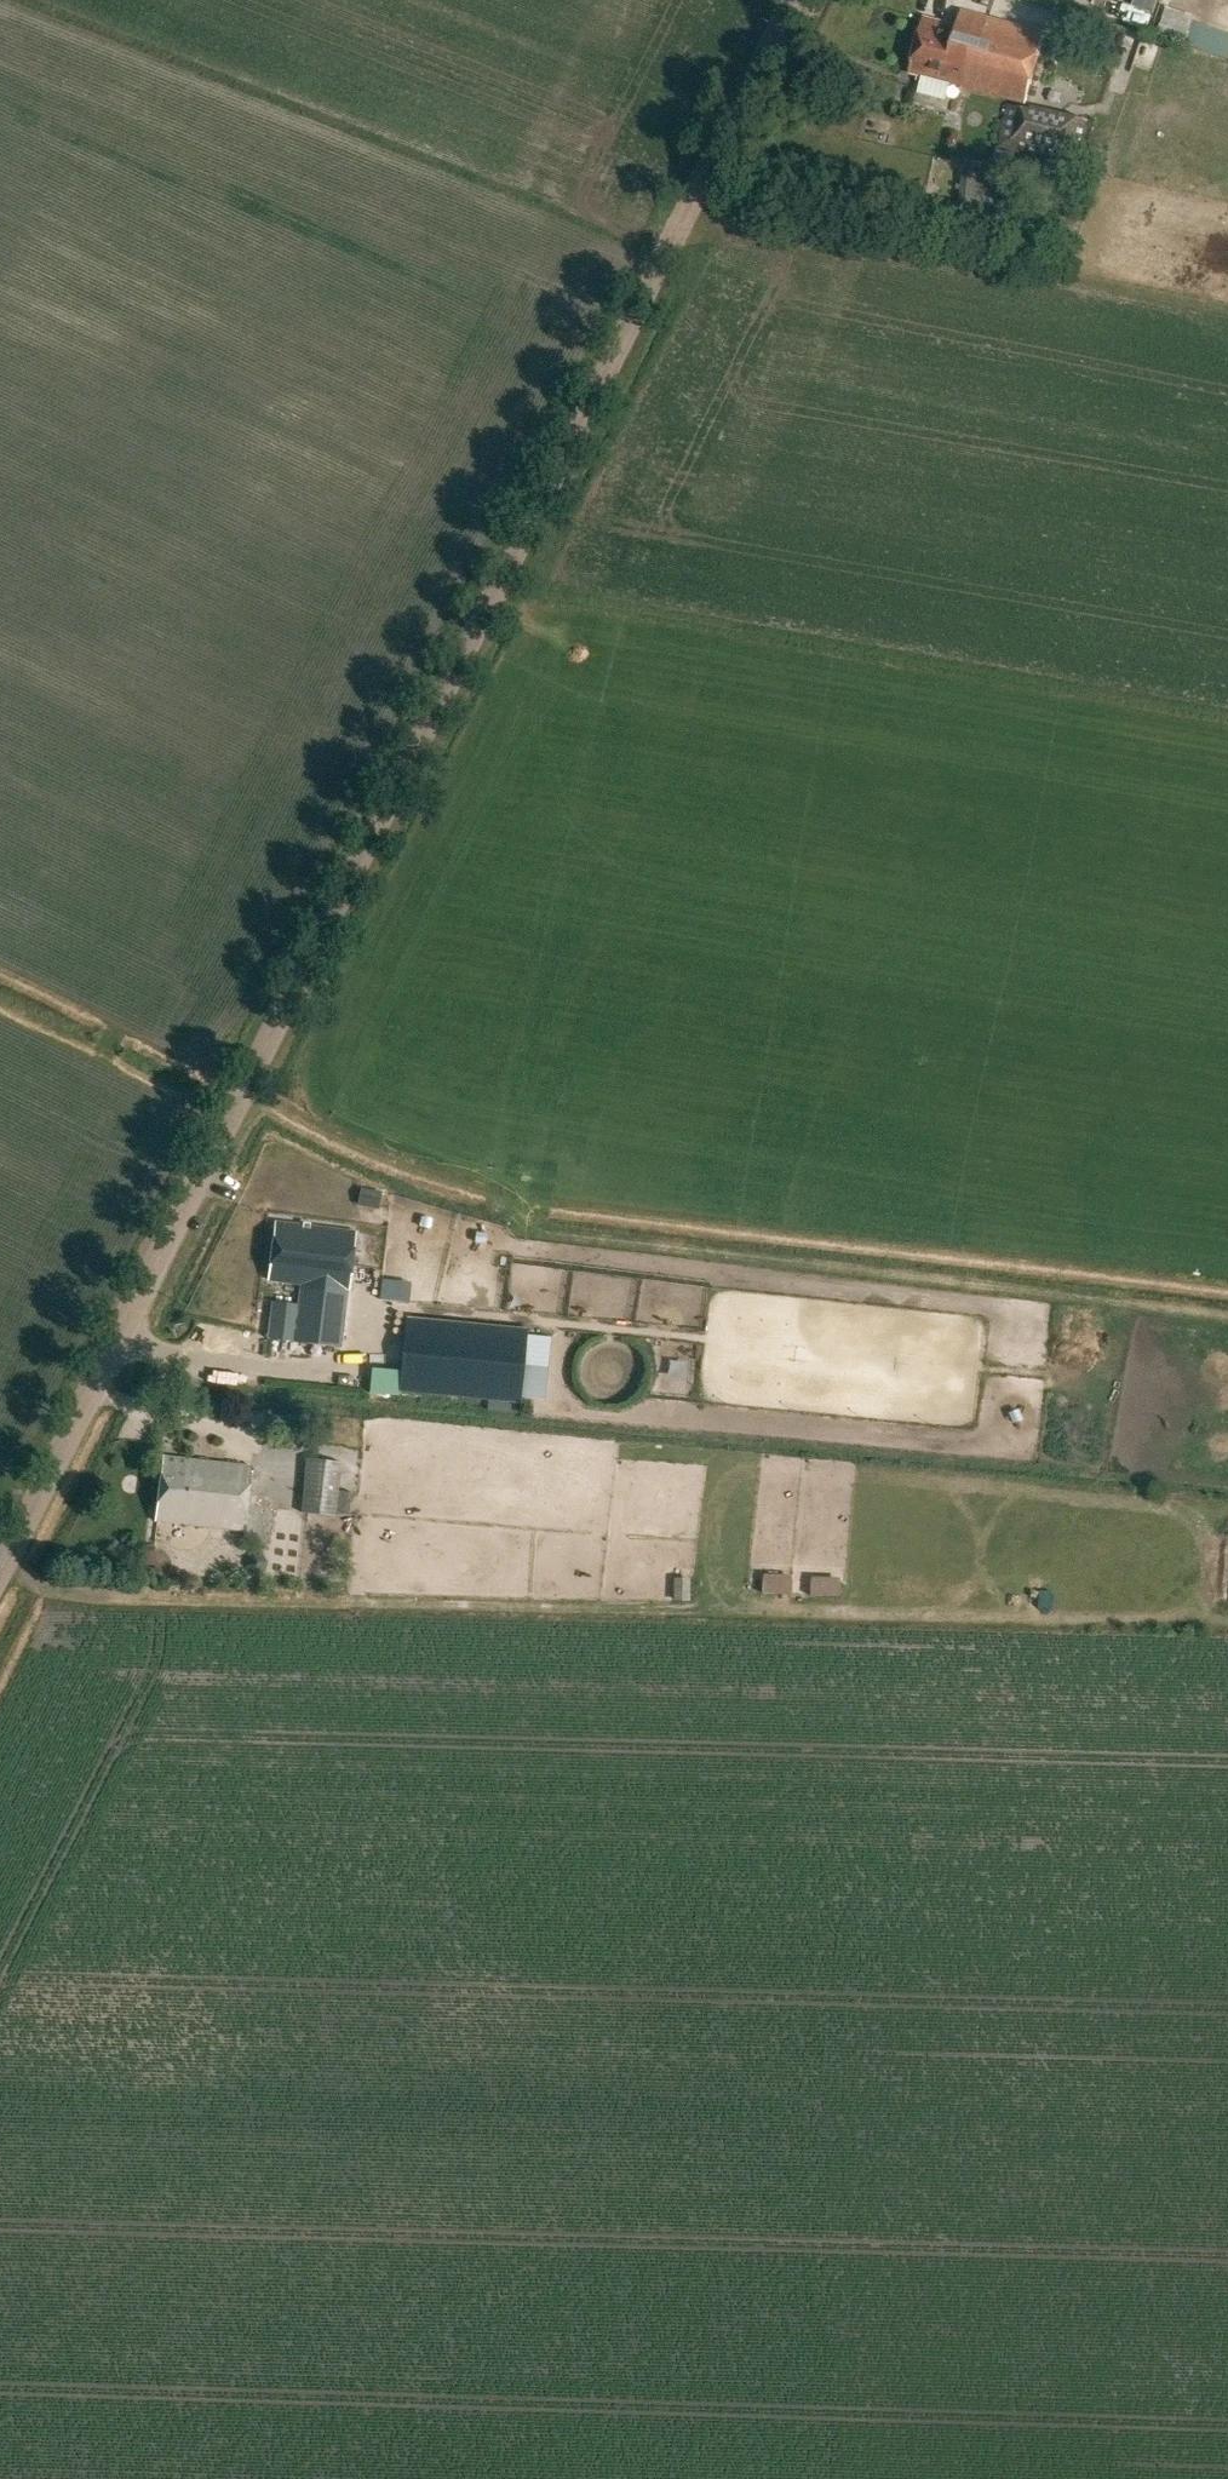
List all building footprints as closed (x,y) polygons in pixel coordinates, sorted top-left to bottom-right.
[(909,72),(963,87),(978,32),(985,34),(990,19),(961,11),(956,26),(923,17),(909,72)] [(1159,31),(1179,32),(1180,17),(1160,15),(1159,31)] [(963,87),(1026,104),(1045,34),(990,19),(985,34),(978,32),(963,87)] [(998,148),(1079,166),(1089,121),(1031,107),(1030,110),(1008,105),(998,148)] [(338,1346),(346,1292),(347,1292),(355,1235),(273,1224),(265,1280),(300,1285),(298,1303),(271,1300),(266,1337),(338,1346)] [(396,1393),(519,1403),(527,1327),(405,1314),(396,1393)] [(155,1520),(244,1529),(251,1466),(162,1457),(155,1520)] [(308,1458),(303,1511),(335,1514),(340,1462),(308,1458)]
